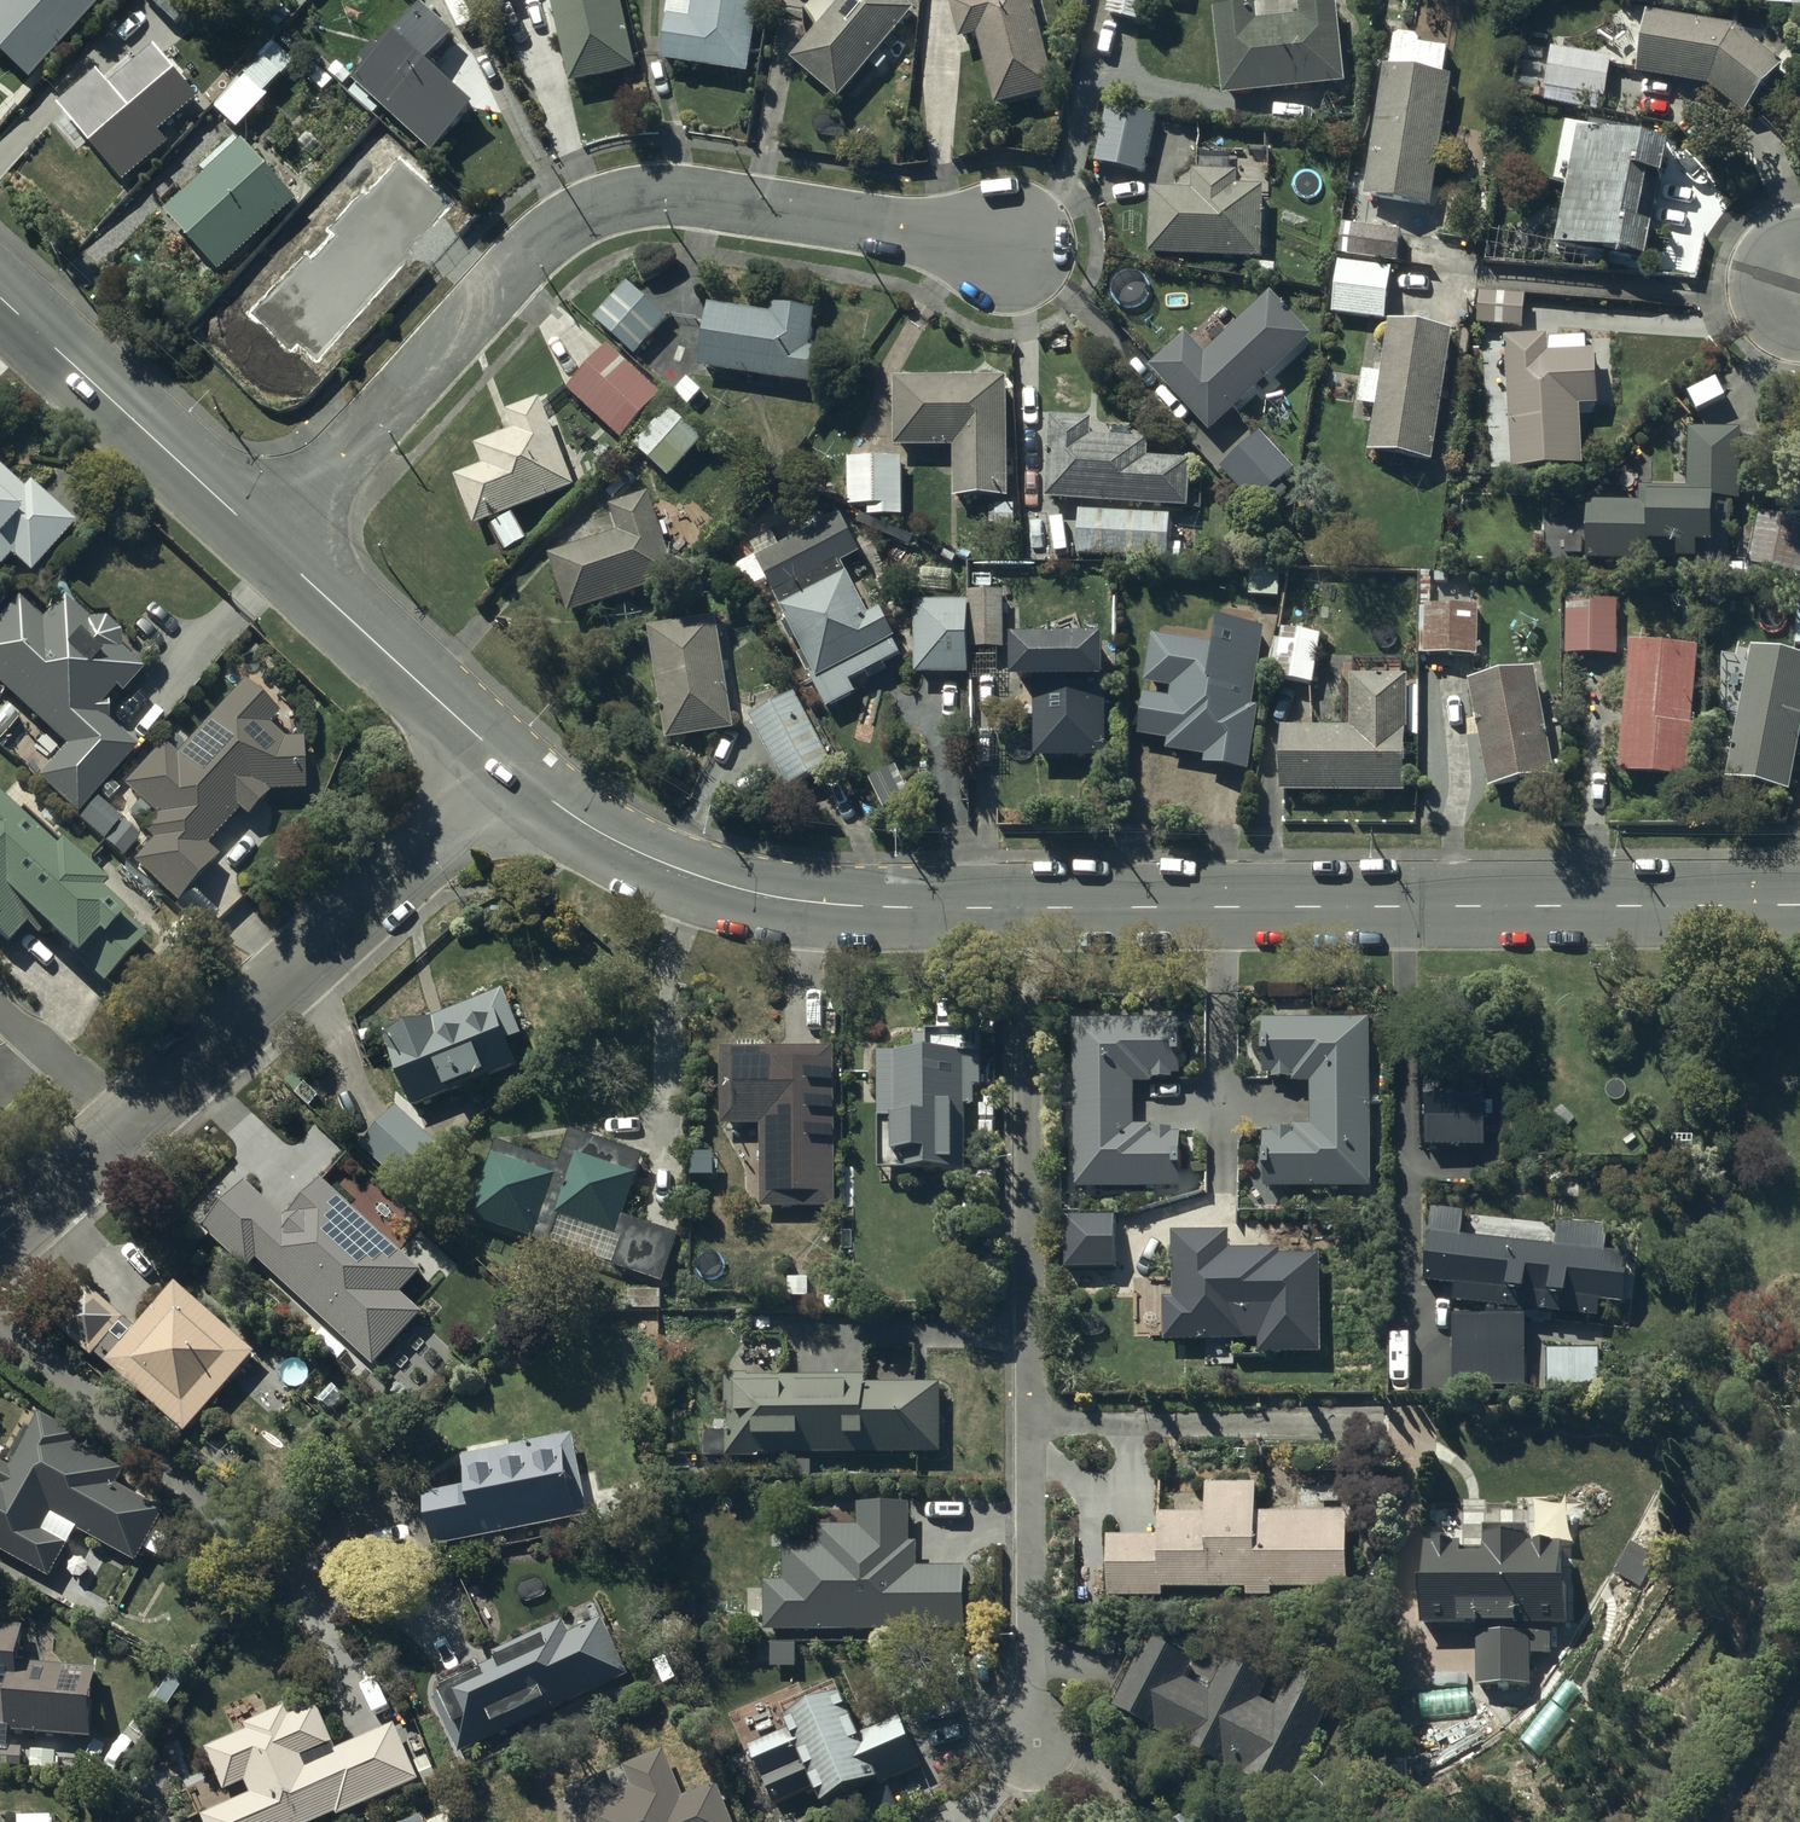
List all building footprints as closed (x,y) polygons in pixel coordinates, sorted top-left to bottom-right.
[(0,9),(0,53),(32,83),(109,0),(8,0),(0,9)] [(179,31),(210,0),(148,0),(179,31)] [(569,88),(635,74),(619,0),(547,0),(551,17),(554,17),(569,88)] [(661,65),(749,77),(759,0),(669,0),(666,20),(667,20),(661,65)] [(789,62),(838,104),(912,16),(894,0),(814,0),(804,12),(803,13),(803,14),(803,15),(803,16),(802,17),(802,18),(802,19),(802,20),(802,21),(802,22),(802,23),(802,24),(802,25),(802,26),(802,27),(802,28),(802,29),(802,30),(803,31),(803,32),(803,33),(803,34),(804,35),(804,36),(804,37),(805,38),(805,39),(806,40),(806,41),(806,42),(807,43),(789,62)] [(948,3),(959,45),(977,40),(995,109),(1056,93),(1031,0),(961,0),(948,3)] [(1105,18),(1142,25),(1147,0),(1109,0),(1105,18)] [(1766,9),(1799,14),(1799,0),(1767,0),(1766,9)] [(1256,9),(1213,13),(1222,101),(1344,87),(1337,4),(1299,7),(1300,20),(1257,24),(1256,9)] [(365,69),(352,85),(432,158),(475,111),(427,68),(453,38),(419,7),(380,50),(372,43),(356,61),(365,69)] [(1731,27),(1647,15),(1638,77),(1709,88),(1745,119),(1784,71),(1731,27)] [(1431,210),(1452,78),(1446,78),(1447,51),(1418,49),(1419,40),(1392,39),(1391,70),(1386,69),(1383,84),(1366,81),(1362,105),(1378,107),(1364,199),(1431,210)] [(274,43),(214,108),(239,133),(271,100),(268,97),(297,67),(274,43)] [(1552,51),(1545,91),(1604,101),(1611,61),(1552,51)] [(99,78),(60,110),(125,187),(169,150),(160,139),(201,105),(157,52),(110,92),(99,78)] [(1106,107),(1094,165),(1143,176),(1156,118),(1106,107)] [(1575,131),(1554,247),(1646,264),(1667,147),(1575,131)] [(245,144),(166,215),(222,276),(300,205),(245,144)] [(1192,193),(1150,192),(1148,260),(1261,263),(1263,191),(1237,191),(1237,177),(1192,176),(1192,193)] [(1401,234),(1346,228),(1343,259),(1398,264),(1401,234)] [(1391,271),(1338,265),(1332,317),(1385,323),(1391,271)] [(626,286),(593,322),(634,359),(667,323),(626,286)] [(1525,298),(1479,296),(1477,328),(1523,331),(1525,298)] [(1151,373),(1209,437),(1314,340),(1270,297),(1206,359),(1186,338),(1151,373)] [(771,318),(707,310),(700,373),(818,389),(823,353),(811,351),(815,317),(772,311),(771,318)] [(1454,335),(1388,326),(1382,377),(1362,374),(1356,408),(1375,411),(1367,455),(1432,466),(1454,335)] [(1547,339),(1504,341),(1511,473),(1583,470),(1580,410),(1599,409),(1596,354),(1586,355),(1585,340),(1547,342),(1547,339)] [(662,397),(607,347),(566,392),(621,442),(662,397)] [(1006,380),(892,381),(893,450),(953,450),(954,502),(1007,501),(1006,380)] [(482,470),(455,480),(473,530),(573,493),(541,406),(507,419),(514,437),(476,451),(482,470)] [(703,444),(670,411),(633,449),(667,481),(703,444)] [(1050,421),(1046,503),(1189,510),(1192,465),(1147,463),(1148,444),(1104,441),(1104,434),(1092,433),(1093,423),(1050,421)] [(1640,505),(1586,505),(1586,564),(1677,564),(1677,566),(1731,566),(1731,504),(1740,504),(1741,432),(1688,432),(1688,490),(1640,490),(1640,505)] [(1295,472),(1260,436),(1222,473),(1265,518),(1289,495),(1281,486),(1295,472)] [(902,462),(847,461),(847,509),(868,509),(868,519),(902,519),(902,462)] [(13,561),(32,578),(76,528),(31,489),(25,495),(0,473),(0,575),(13,561)] [(619,537),(548,560),(567,619),(676,584),(648,497),(610,510),(619,537)] [(1169,564),(1168,560),(1180,561),(1180,547),(1169,546),(1171,519),(1081,514),(1079,560),(1169,564)] [(1748,567),(1799,579),(1799,525),(1759,516),(1748,567)] [(512,517),(491,530),(507,556),(527,544),(512,517)] [(809,679),(827,714),(856,697),(849,685),(902,658),(880,615),(868,621),(841,568),(861,558),(841,519),(755,562),(787,625),(782,628),(791,646),(795,644),(803,658),(798,660),(807,679),(809,679)] [(1279,577),(1250,575),(1249,599),(1278,601),(1279,577)] [(969,595),(969,606),(916,606),(916,678),(969,678),(969,684),(998,684),(997,653),(1004,653),(1004,595),(969,595)] [(66,749),(39,778),(79,815),(137,752),(109,726),(107,706),(115,694),(122,699),(145,675),(122,654),(122,638),(108,626),(90,626),(61,599),(40,622),(20,604),(0,625),(0,689),(66,749)] [(1615,601),(1565,602),(1566,658),(1616,657),(1615,601)] [(1424,605),(1422,658),(1477,660),(1479,608),(1424,605)] [(647,632),(664,745),(735,734),(718,621),(647,632)] [(1144,698),(1137,739),(1168,744),(1166,754),(1204,759),(1203,767),(1248,774),(1257,712),(1252,711),(1264,632),(1218,625),(1215,648),(1151,639),(1144,686),(1170,690),(1168,701),(1144,698)] [(1281,630),(1271,678),(1312,686),(1322,639),(1281,630)] [(1105,647),(1012,646),(1012,690),(1034,690),(1034,762),(1105,762),(1106,685),(1105,685),(1105,647)] [(1699,651),(1629,646),(1619,775),(1692,781),(1696,731),(1693,731),(1699,651)] [(1752,651),(1726,782),(1788,794),(1799,736),(1799,661),(1752,651)] [(1341,731),(1282,731),(1280,793),(1405,797),(1408,679),(1400,679),(1400,664),(1343,662),(1341,731)] [(1535,673),(1468,686),(1489,793),(1556,780),(1535,673)] [(155,845),(136,866),(179,905),(218,862),(206,851),(240,814),(249,822),(273,796),(305,793),(305,744),(286,744),(268,729),(278,717),(248,687),(180,760),(165,746),(124,789),(156,819),(142,834),(155,845)] [(795,698),(750,722),(787,793),(832,769),(795,698)] [(897,767),(868,782),(884,815),(914,801),(897,767)] [(6,798),(0,805),(0,943),(9,951),(33,925),(103,988),(146,944),(102,902),(108,896),(6,798)] [(520,1040),(502,996),(422,1029),(421,1024),(384,1040),(414,1112),(515,1070),(505,1046),(520,1040)] [(1073,1027),(1074,1193),(1180,1194),(1180,1132),(1133,1131),(1133,1085),(1152,1086),(1152,1083),(1171,1083),(1171,1077),(1180,1077),(1181,1025),(1073,1027)] [(1264,1137),(1263,1194),(1371,1192),(1370,1137),(1381,1137),(1381,1114),(1369,1114),(1369,1109),(1384,1109),(1383,1074),(1369,1074),(1371,1026),(1264,1025),(1264,1078),(1272,1078),(1272,1082),(1290,1082),(1290,1087),(1309,1087),(1309,1129),(1294,1129),(1294,1131),(1272,1131),(1272,1138),(1264,1137)] [(914,1053),(877,1054),(879,1175),(965,1174),(964,1107),(975,1107),(975,1088),(980,1088),(980,1028),(961,1028),(961,1037),(914,1037),(914,1053)] [(720,1128),(760,1129),(761,1211),(834,1210),(835,1053),(720,1053),(720,1128)] [(1425,1081),(1427,1151),(1486,1150),(1484,1080),(1425,1081)] [(395,1110),(360,1150),(402,1186),(436,1147),(395,1110)] [(558,1166),(495,1145),(469,1223),(662,1286),(678,1238),(623,1220),(644,1157),(569,1133),(558,1166)] [(1607,1233),(1557,1226),(1554,1252),(1462,1243),(1465,1216),(1433,1213),(1425,1287),(1456,1291),(1455,1308),(1597,1323),(1600,1306),(1622,1309),(1629,1262),(1604,1259),(1607,1233)] [(1163,1274),(1163,1344),(1258,1344),(1258,1358),(1319,1358),(1319,1258),(1280,1258),(1280,1251),(1232,1251),(1232,1235),(1172,1235),(1172,1274),(1163,1274)] [(257,1357),(176,1285),(136,1331),(89,1290),(56,1328),(93,1360),(96,1357),(187,1437),(257,1357)] [(1525,1321),(1452,1322),(1454,1391),(1525,1389),(1525,1321)] [(1605,1353),(1544,1356),(1545,1384),(1606,1381),(1605,1353)] [(750,1377),(723,1377),(723,1406),(726,1406),(726,1434),(706,1434),(706,1461),(759,1461),(759,1456),(940,1456),(940,1388),(864,1388),(864,1380),(750,1379),(750,1377)] [(51,1581),(78,1532),(139,1565),(146,1552),(158,1558),(170,1537),(157,1530),(166,1515),(118,1488),(126,1475),(77,1448),(82,1439),(43,1417),(34,1432),(28,1429),(10,1462),(16,1465),(13,1471),(0,1464),(0,1553),(51,1581)] [(575,1440),(463,1459),(468,1490),(424,1499),(434,1550),(588,1521),(575,1440)] [(1157,1538),(1108,1538),(1108,1599),(1163,1599),(1163,1591),(1244,1591),(1244,1597),(1271,1597),(1271,1590),(1347,1590),(1347,1510),(1257,1510),(1257,1488),(1206,1488),(1206,1518),(1157,1518),(1157,1538)] [(782,1585),(764,1585),(764,1635),(965,1635),(965,1571),(917,1571),(917,1546),(910,1546),(910,1509),(858,1509),(858,1530),(819,1530),(819,1548),(782,1548),(782,1585)] [(1477,1631),(1476,1689),(1528,1690),(1529,1658),(1549,1659),(1550,1631),(1567,1631),(1567,1594),(1561,1594),(1561,1550),(1530,1550),(1530,1541),(1528,1541),(1528,1534),(1485,1533),(1485,1556),(1463,1555),(1463,1549),(1426,1549),(1426,1595),(1419,1595),(1419,1631),(1477,1631)] [(433,1706),(456,1756),(629,1678),(604,1621),(568,1637),(562,1625),(493,1656),(498,1666),(478,1675),(481,1684),(433,1706)] [(20,1770),(21,1751),(7,1751),(8,1736),(93,1740),(99,1673),(23,1666),(26,1630),(0,1628),(0,1769),(20,1770)] [(1150,1644),(1113,1716),(1281,1799),(1337,1698),(1293,1675),(1275,1709),(1260,1702),(1267,1688),(1224,1665),(1208,1695),(1185,1683),(1194,1666),(1187,1663),(1191,1654),(1161,1638),(1156,1648),(1150,1644)] [(859,1740),(836,1688),(781,1712),(790,1731),(747,1751),(773,1810),(813,1792),(823,1816),(921,1772),(899,1722),(859,1740)] [(200,1819),(202,1821),(322,1821),(335,1816),(337,1820),(419,1784),(394,1727),(336,1753),(316,1707),(290,1718),(286,1709),(269,1716),(262,1700),(233,1713),(243,1735),(204,1752),(223,1795),(245,1786),(250,1797),(200,1819)] [(719,1781),(681,1797),(662,1753),(622,1770),(630,1791),(615,1797),(606,1775),(564,1793),(577,1821),(736,1821),(719,1781)]
